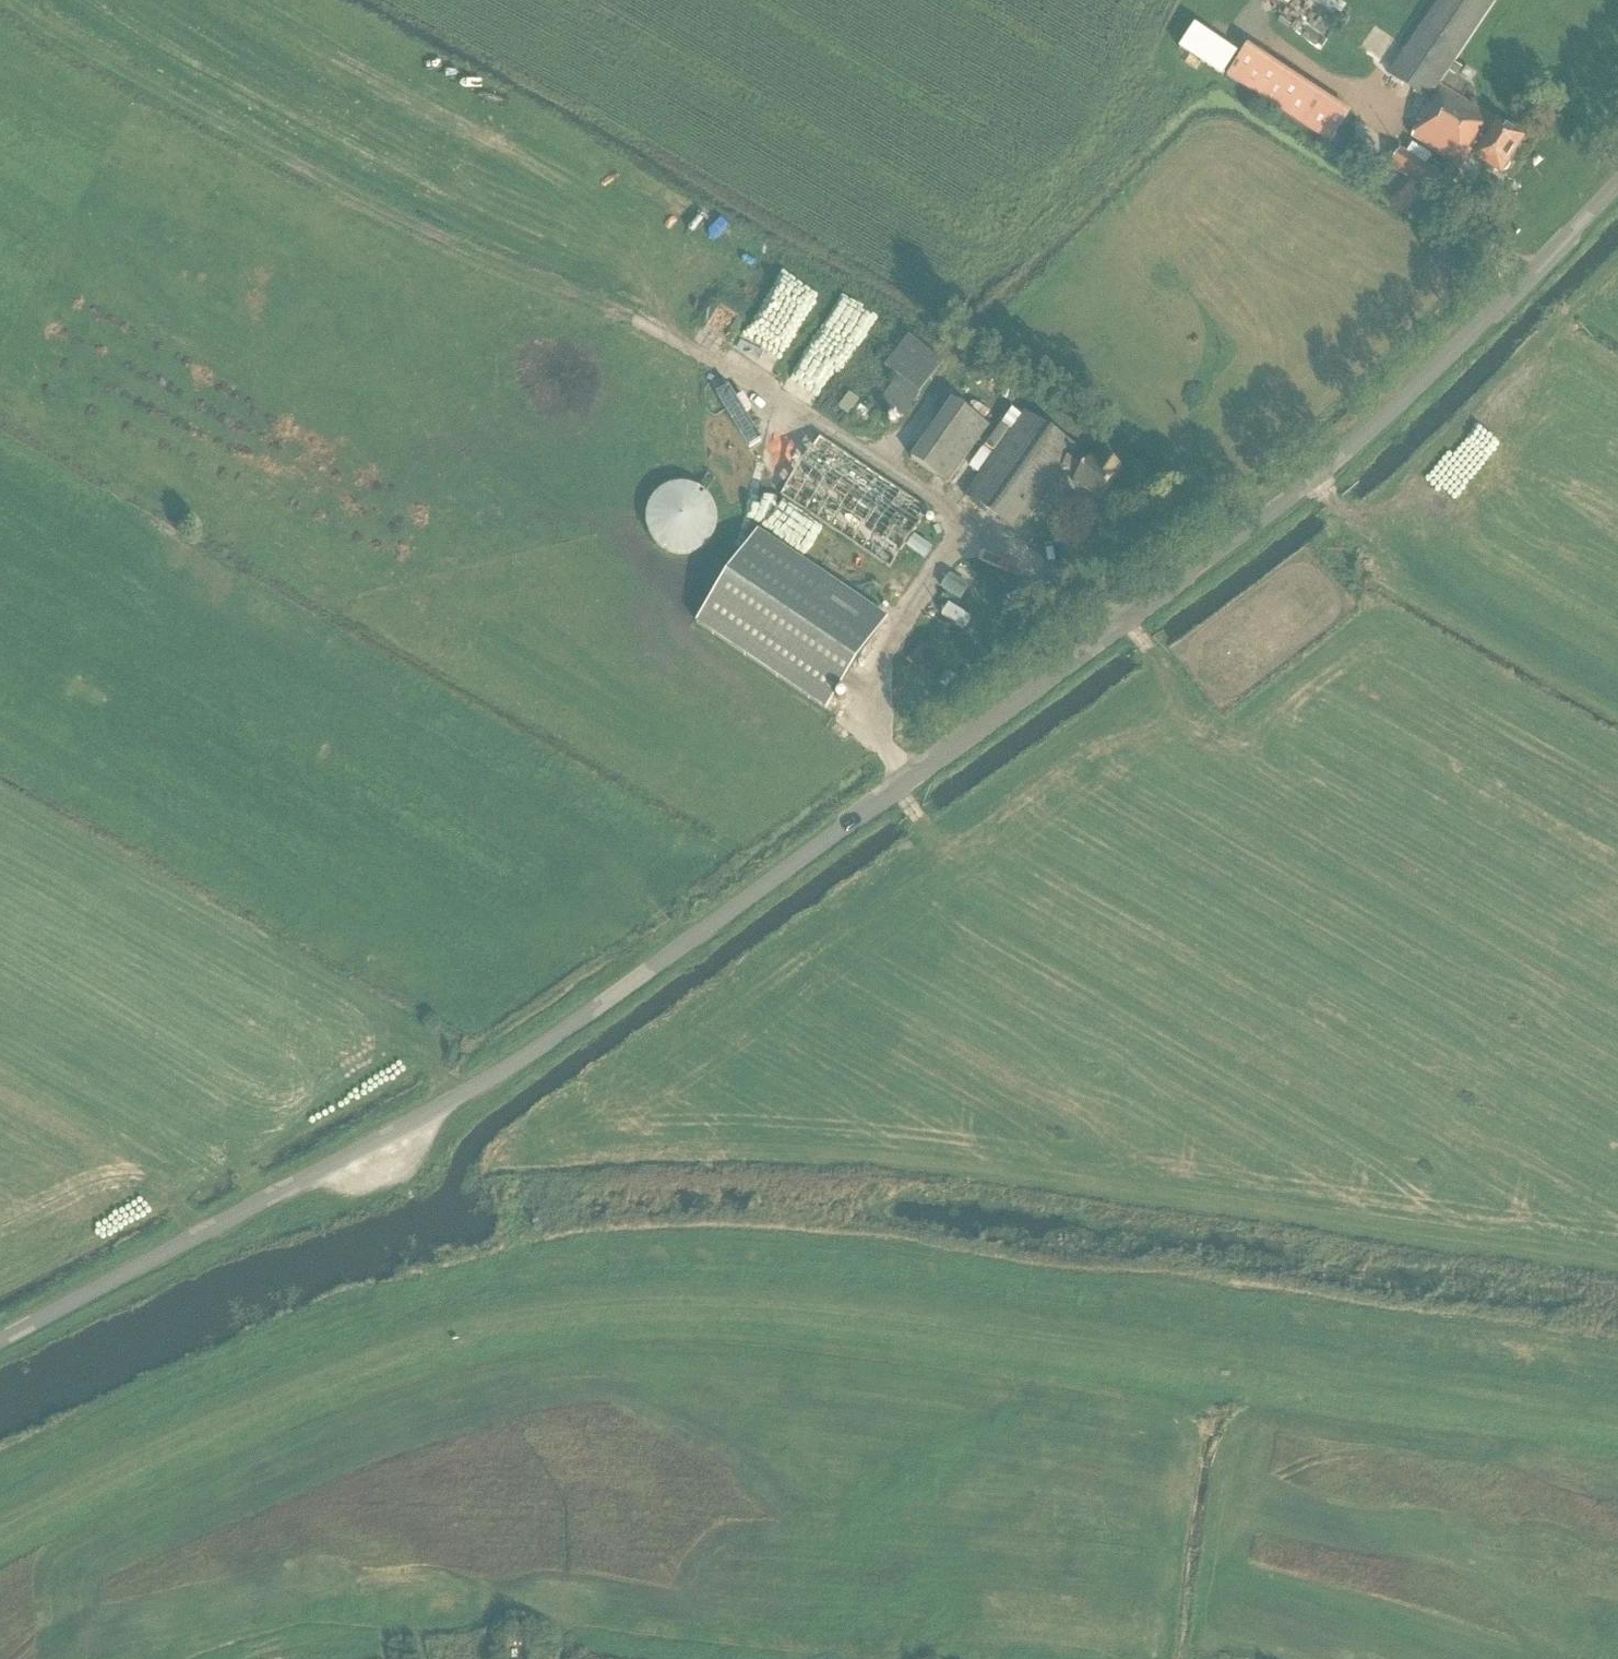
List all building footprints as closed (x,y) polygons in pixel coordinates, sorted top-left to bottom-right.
[(1439,87),(1493,1),(1492,0),(1437,0),(1388,78),(1428,102),(1439,87)] [(1320,48),(1328,35),(1301,19),(1293,32),(1320,48)] [(1360,41),(1370,51),(1384,37),(1374,27),(1360,41)] [(1224,39),(1214,56),(1223,62),(1233,45),(1224,39)] [(1350,112),(1247,44),(1225,78),(1328,145),(1350,112)] [(1473,73),(1468,70),(1464,75),(1470,79),(1473,73)] [(1471,151),(1475,154),(1473,157),(1500,175),(1523,140),(1439,87),(1428,102),(1416,122),(1420,125),(1412,138),(1460,168),(1471,151)] [(1439,174),(1400,148),(1388,167),(1426,193),(1439,174)] [(808,349),(828,364),(811,386),(823,395),(874,327),(842,303),(808,349)] [(902,416),(943,365),(909,338),(885,368),(897,378),(881,399),(902,416)] [(847,390),(836,406),(850,415),(860,398),(847,390)] [(948,486),(989,426),(953,402),(912,461),(948,486)] [(1086,465),(1073,456),(1077,451),(1023,414),(964,500),(1017,536),(1063,470),(1076,479),(1073,483),(1099,501),(1116,477),(1115,476),(1120,468),(1106,458),(1100,467),(1089,459),(1086,465)] [(892,569),(929,511),(819,439),(782,497),(892,569)] [(646,510),(644,521),(646,531),(650,540),(657,548),(666,554),(675,556),(686,556),(696,554),(704,548),(711,540),(715,531),(717,521),(715,511),(711,501),(704,493),(696,488),(686,485),(675,485),(666,488),(657,493),(650,501),(646,510)] [(1070,512),(1048,507),(1044,525),(1066,530),(1070,512)] [(696,625),(826,711),(887,620),(757,533),(696,625)]
